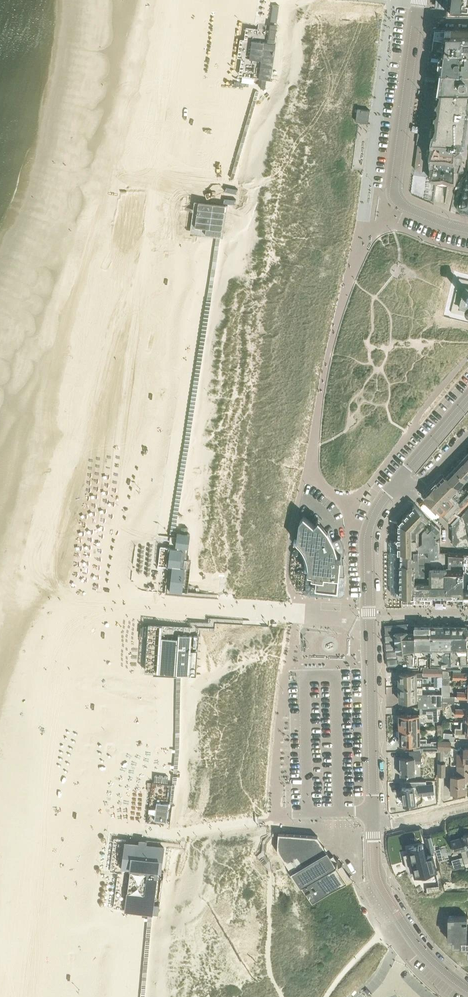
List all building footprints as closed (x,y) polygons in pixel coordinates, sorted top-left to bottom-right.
[(437,7),(447,8),(447,10),(467,10),(467,0),(437,0),(437,7)] [(276,25),(270,24),(266,43),(251,41),(248,58),(261,60),(258,78),(270,79),(275,44),(274,44),(276,25)] [(428,50),(442,50),(444,50),(459,51),(467,51),(467,30),(460,30),(453,30),(446,30),(432,30),(431,30),(428,50)] [(426,68),(441,70),(467,71),(467,51),(459,51),(444,50),(442,50),(428,50),(428,55),(429,56),(440,58),(440,60),(440,62),(433,61),(428,61),(427,62),(426,68)] [(423,90),(425,90),(437,90),(467,91),(467,71),(441,70),(426,68),(425,75),(438,77),(438,81),(424,79),(423,90)] [(414,168),(420,172),(426,168),(429,167),(429,178),(436,179),(433,202),(445,203),(448,180),(455,181),(458,170),(463,169),(461,160),(463,154),(467,116),(467,91),(437,90),(425,90),(423,100),(422,100),(420,111),(422,112),(419,132),(417,132),(416,143),(418,144),(414,168)] [(352,121),(365,123),(366,110),(354,109),(352,121)] [(467,174),(467,178),(463,193),(461,192),(457,208),(456,209),(458,213),(460,212),(467,213),(467,174)] [(205,234),(220,236),(225,206),(198,202),(194,226),(206,228),(205,234)] [(459,279),(451,312),(467,316),(467,309),(459,307),(464,286),(467,287),(467,281),(459,279)] [(464,286),(459,307),(467,309),(467,302),(467,301),(467,300),(467,299),(467,298),(467,297),(467,296),(467,287),(464,286)] [(454,467),(467,481),(467,465),(462,459),(454,467)] [(446,476),(467,497),(467,481),(454,467),(446,476)] [(421,494),(450,521),(467,502),(467,497),(446,476),(445,476),(442,473),(421,494)] [(398,523),(398,536),(440,536),(440,529),(436,524),(435,525),(423,514),(424,513),(415,505),(398,523)] [(463,514),(452,525),(452,541),(453,543),(455,545),(456,546),(458,546),(467,545),(467,529),(463,514)] [(294,537),(293,543),(296,546),(300,550),(302,555),(304,561),(304,566),(304,572),(309,572),(311,573),(312,573),(311,580),(310,594),(331,596),(332,596),(333,589),(344,590),(345,576),(344,576),(344,545),(343,542),(341,537),(332,540),(328,531),(325,533),(323,530),(321,528),(318,524),(316,527),(316,526),(313,524),(312,523),(304,516),(300,520),(299,524),(298,532),(298,534),(300,536),(298,538),(294,537)] [(190,535),(177,533),(175,547),(176,547),(176,548),(160,547),(158,565),(172,566),(169,592),(182,593),(185,568),(179,567),(182,548),(188,548),(190,535)] [(397,536),(397,552),(426,552),(426,551),(431,551),(440,551),(440,536),(398,536),(397,536)] [(393,595),(431,595),(431,551),(426,551),(426,552),(397,552),(398,553),(390,553),(390,590),(391,593),(393,595)] [(431,595),(447,595),(446,566),(448,566),(448,551),(440,551),(431,551),(431,595)] [(447,595),(463,595),(463,553),(448,551),(448,566),(446,566),(447,595)] [(409,666),(415,666),(415,632),(407,632),(407,623),(395,623),(384,625),(385,633),(388,665),(409,665),(409,666)] [(415,666),(424,666),(428,666),(428,656),(430,656),(431,626),(415,626),(415,632),(415,666)] [(452,626),(431,626),(430,656),(430,666),(452,666),(452,626)] [(452,626),(452,666),(467,666),(467,628),(467,626),(452,626)] [(159,673),(195,676),(198,636),(178,634),(177,638),(161,637),(159,673)] [(429,666),(428,666),(424,666),(424,675),(442,675),(442,668),(429,668),(429,666)] [(399,672),(399,686),(417,686),(423,686),(422,673),(416,673),(416,672),(399,672)] [(467,686),(467,673),(453,672),(453,679),(461,679),(460,685),(467,686)] [(442,696),(443,696),(443,703),(453,703),(453,696),(449,696),(449,685),(442,684),(442,696)] [(418,707),(420,707),(435,707),(442,707),(442,697),(432,697),(432,694),(417,694),(417,686),(399,686),(400,700),(417,700),(417,699),(418,699),(418,707)] [(421,717),(426,717),(435,717),(435,707),(420,707),(421,715),(421,717)] [(467,722),(467,709),(456,709),(456,715),(467,716),(467,722)] [(397,716),(398,730),(417,730),(416,715),(397,716)] [(467,722),(466,728),(456,728),(455,734),(467,734),(467,722)] [(417,730),(398,730),(398,745),(417,745),(417,730)] [(443,732),(443,740),(451,740),(454,741),(455,736),(453,736),(453,733),(443,732)] [(439,748),(439,755),(443,755),(443,748),(451,748),(451,740),(443,740),(438,740),(438,748),(439,748)] [(458,765),(465,765),(465,768),(467,769),(467,748),(465,748),(465,754),(458,754),(458,765)] [(415,763),(422,763),(422,752),(410,752),(410,758),(401,758),(401,775),(415,774),(415,763)] [(458,765),(458,776),(452,776),(452,792),(465,792),(465,779),(467,779),(467,769),(465,768),(465,765),(458,765)] [(421,795),(435,794),(434,784),(420,785),(420,781),(405,782),(406,787),(402,787),(404,804),(416,803),(414,792),(421,791),(421,795)] [(154,820),(166,822),(168,804),(156,803),(154,820)] [(444,831),(438,833),(440,843),(446,842),(444,831)] [(277,844),(277,851),(296,885),(295,885),(310,909),(347,885),(350,884),(353,882),(350,877),(351,876),(342,863),(341,863),(338,858),(336,860),(333,855),(330,857),(327,851),(324,846),(317,836),(278,833),(277,844)] [(438,833),(431,834),(434,845),(440,843),(438,833)] [(433,845),(430,834),(424,836),(428,853),(436,852),(434,845),(433,845)] [(451,860),(454,869),(465,866),(465,863),(467,862),(467,852),(467,848),(467,835),(464,836),(464,838),(452,841),(454,851),(461,850),(463,857),(451,860)] [(138,844),(124,842),(121,869),(147,872),(145,895),(126,893),(124,911),(152,915),(157,873),(161,874),(164,847),(146,845),(147,841),(139,841),(138,844)] [(425,855),(423,844),(409,847),(410,853),(403,854),(406,869),(414,877),(436,872),(432,854),(425,855)] [(467,944),(467,938),(467,916),(449,916),(449,938),(453,938),(453,944),(467,944)]
